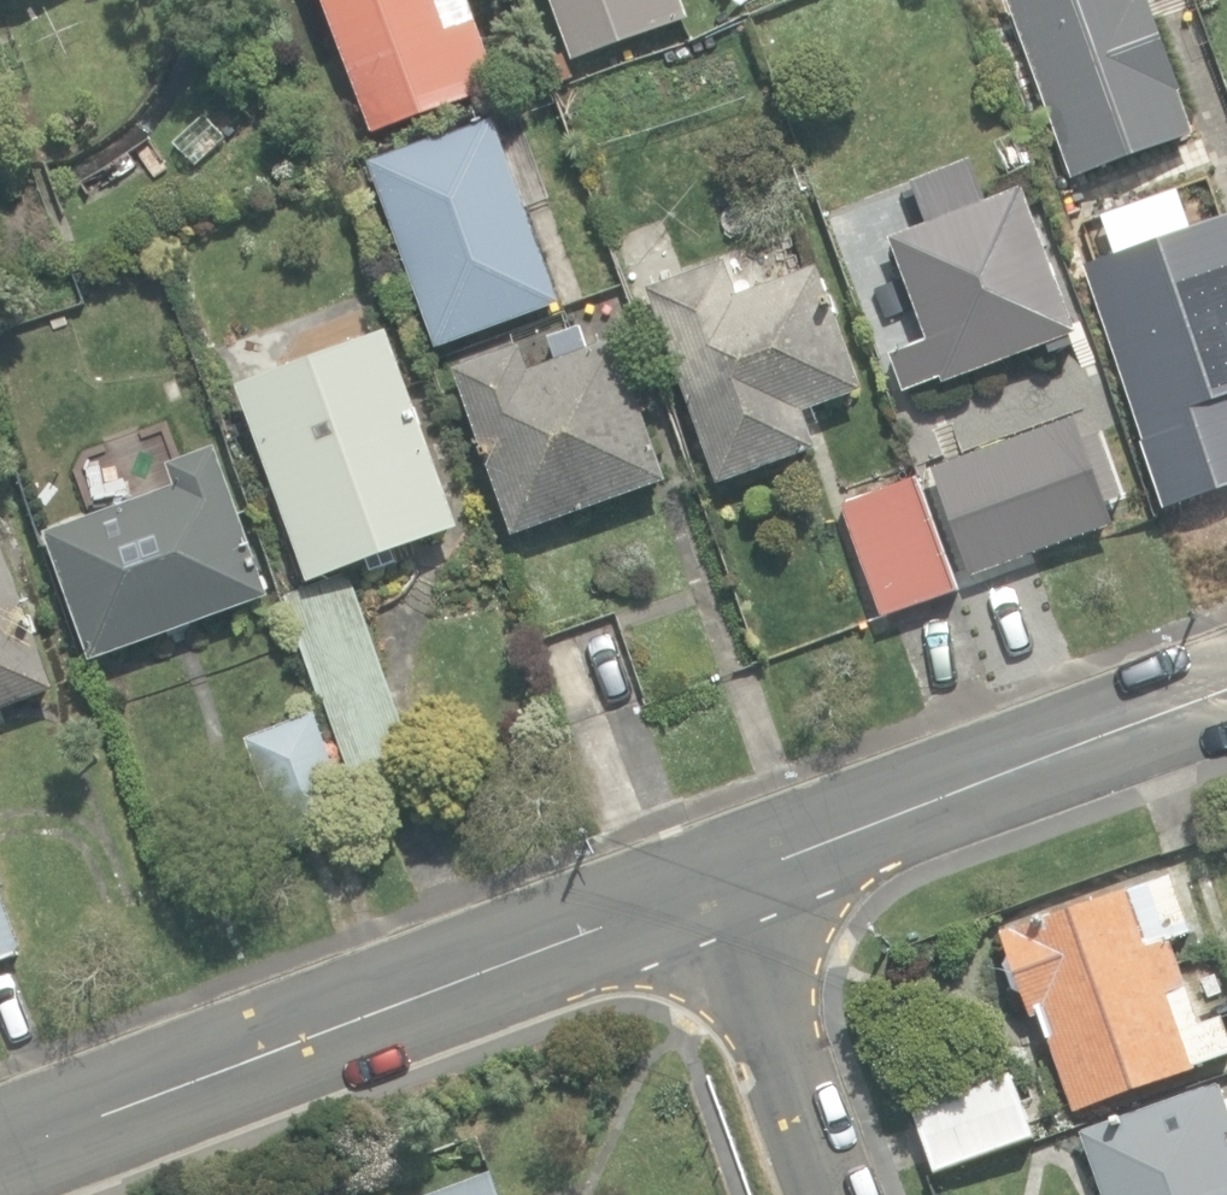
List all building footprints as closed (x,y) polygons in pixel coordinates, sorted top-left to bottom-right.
[(375,132),(502,86),(477,16),(451,26),(441,0),(327,0),(375,132)] [(576,60),(691,18),(685,0),(554,0),(576,60)] [(1071,179),(1189,137),(1141,0),(1008,0),(1071,179)] [(493,108),(368,153),(435,337),(560,292),(493,108)] [(889,342),(902,381),(939,368),(941,374),(1046,336),(1049,344),(1074,335),(1071,327),(1079,325),(1023,176),(984,191),(967,150),(910,170),(926,212),(888,227),(925,328),(889,342)] [(1081,253),(1163,500),(1226,478),(1226,206),(1081,253)] [(649,287),(721,484),(818,448),(805,411),(866,389),(821,265),(741,294),(728,259),(649,287)] [(518,337),(456,358),(514,522),(664,470),(614,327),(588,336),(580,314),(547,325),(556,350),(526,360),(518,337)] [(239,383),(312,583),(463,529),(391,329),(239,383)] [(932,456),(972,566),(1116,513),(1076,404),(932,456)] [(47,532),(94,662),(274,596),(220,446),(168,465),(176,485),(47,532)] [(843,503),(885,618),(960,591),(918,477),(843,503)] [(58,689),(0,533),(0,711),(58,689)] [(288,595),(358,786),(421,763),(351,572),(288,595)] [(250,738),(290,843),(359,817),(319,712),(250,738)] [(1076,1113),(1202,1071),(1200,1066),(1226,1057),(1226,1021),(1226,1016),(1203,1024),(1175,938),(1193,933),(1175,876),(1004,932),(1032,1018),(1044,1014),(1076,1113)] [(23,949),(0,887),(0,958),(23,949)] [(920,1106),(941,1169),(1039,1137),(1018,1074),(920,1106)] [(1222,1084),(1086,1130),(1109,1194),(1226,1194),(1226,1099),(1222,1084)] [(498,1171),(432,1194),(506,1194),(498,1171)]
